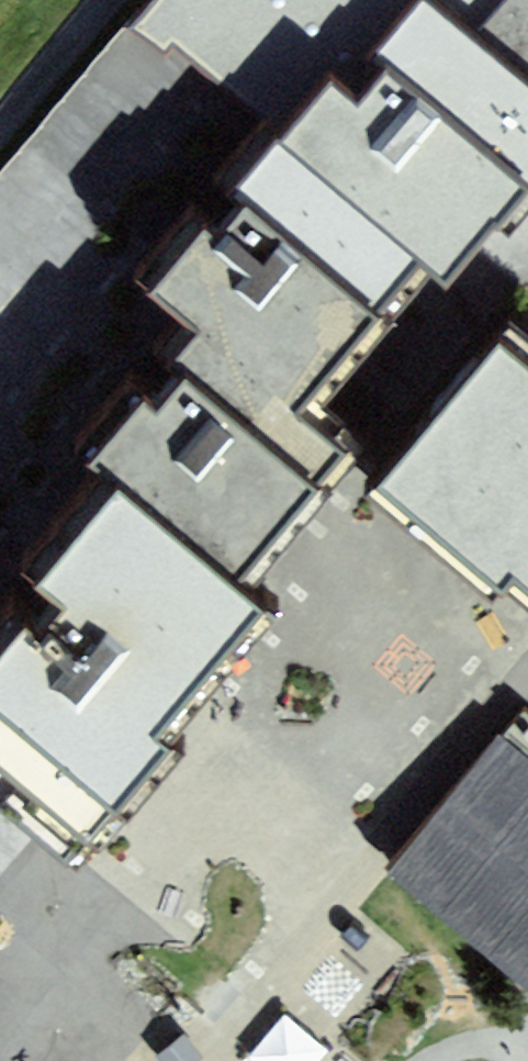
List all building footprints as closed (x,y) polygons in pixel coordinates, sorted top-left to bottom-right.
[(263,128),(434,263),(454,280),(527,187),(527,0),(164,0),(140,31),(263,128)] [(134,289),(174,321),(304,425),(434,263),(263,128),(134,289)] [(70,446),(110,480),(243,590),(349,462),(304,425),(174,321),(70,446)] [(379,482),(527,604),(527,343),(507,326),(379,482)] [(0,609),(0,792),(76,856),(277,619),(243,590),(110,480),(0,609)] [(389,883),(527,996),(527,717),(526,715),(389,883)] [(329,1040),(286,1004),(250,1045),(269,1060),(311,1060),(329,1040)]
